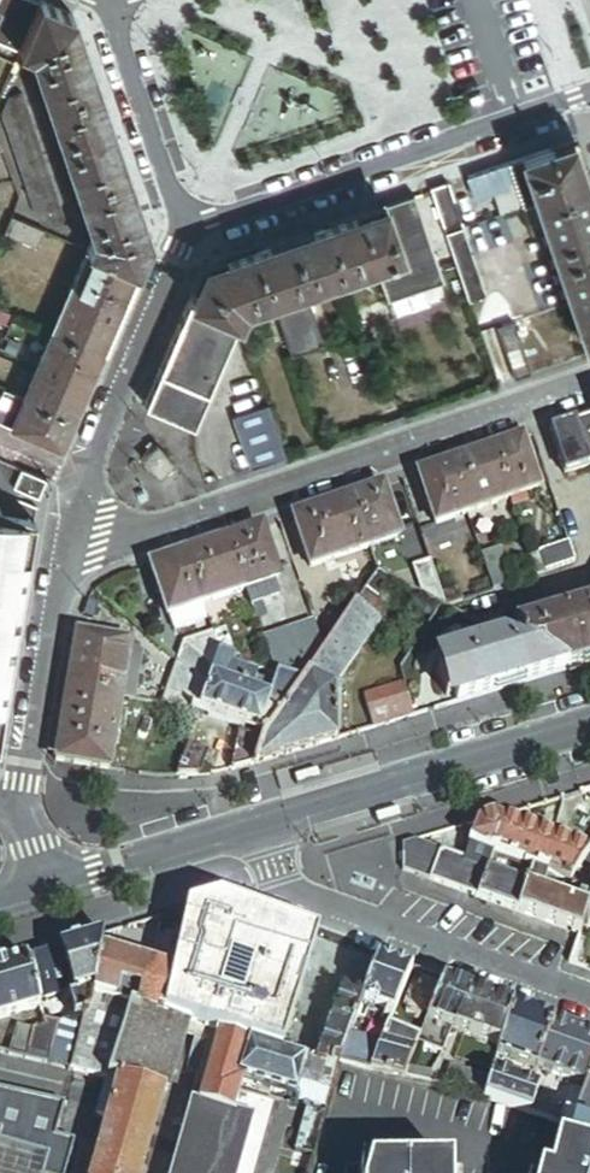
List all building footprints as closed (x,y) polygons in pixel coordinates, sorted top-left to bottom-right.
[(36,0),(0,0),(0,45),(20,54),(42,3),(36,0)] [(75,17),(42,3),(20,54),(29,57),(31,59),(97,239),(90,252),(139,273),(153,240),(75,17)] [(29,57),(20,54),(15,66),(23,70),(29,57)] [(70,224),(23,96),(10,102),(4,118),(40,216),(62,227),(70,224)] [(572,142),(523,159),(538,204),(588,187),(572,142)] [(523,159),(509,164),(524,208),(538,204),(523,159)] [(509,164),(467,178),(475,200),(497,192),(505,215),(524,208),(509,164)] [(463,229),(448,184),(431,190),(430,191),(446,235),(463,229)] [(588,187),(538,204),(547,229),(572,304),(589,298),(589,193),(588,187)] [(414,196),(386,206),(403,256),(376,265),(384,289),(418,278),(422,290),(437,285),(443,282),(439,270),(414,196)] [(547,229),(538,204),(524,208),(532,234),(547,229)] [(386,206),(327,226),(344,276),(376,265),(403,256),(386,206)] [(40,250),(47,233),(14,218),(7,235),(40,250)] [(344,276),(327,226),(255,251),(272,301),(304,290),(344,276)] [(488,300),(463,229),(446,235),(456,265),(466,294),(470,306),(488,300)] [(272,301),(255,251),(205,268),(190,303),(239,324),(244,310),(272,301)] [(103,356),(139,273),(90,252),(55,335),(103,356)] [(443,302),(466,294),(456,265),(439,270),(443,282),(437,285),(443,302)] [(414,292),(422,290),(418,278),(384,289),(388,301),(414,292)] [(272,301),(291,356),(323,345),(304,290),(272,301)] [(390,320),(420,310),(414,292),(388,301),(390,307),(386,308),(390,320)] [(572,304),(587,347),(589,346),(589,298),(572,304)] [(239,324),(190,303),(160,374),(208,395),(239,324)] [(421,313),(420,310),(390,320),(391,323),(421,313)] [(530,375),(513,325),(497,330),(514,380),(530,375)] [(87,394),(103,356),(55,335),(38,373),(87,394)] [(75,420),(87,394),(38,373),(27,399),(75,420)] [(145,408),(194,428),(208,395),(160,374),(145,408)] [(7,390),(0,407),(0,422),(14,428),(27,399),(7,390)] [(63,450),(75,420),(27,399),(14,428),(63,450)] [(251,471),(285,459),(267,408),(233,420),(251,471)] [(565,477),(589,468),(589,418),(550,432),(549,432),(565,477)] [(539,492),(522,442),(491,452),(508,502),(539,492)] [(158,450),(144,463),(161,482),(176,469),(158,450)] [(508,502),(491,452),(462,462),(470,486),(456,491),(465,517),(508,502)] [(470,486),(462,462),(419,477),(436,527),(465,517),(456,491),(470,486)] [(19,471),(11,489),(37,500),(45,482),(19,471)] [(383,489),(353,499),(370,549),(400,539),(383,489)] [(370,549),(353,499),(294,520),(311,570),(370,549)] [(28,522),(0,517),(0,625),(10,627),(28,522)] [(28,522),(10,627),(18,628),(36,524),(28,522)] [(278,580),(261,531),(229,542),(246,591),(255,588),(278,580)] [(246,591),(229,542),(188,556),(205,606),(246,591)] [(568,543),(539,553),(539,556),(546,573),(575,563),(568,543)] [(480,560),(491,592),(511,586),(499,553),(480,560)] [(205,606),(188,556),(151,568),(168,618),(205,606)] [(528,560),(534,577),(546,573),(539,556),(528,560)] [(422,596),(446,608),(442,596),(430,563),(413,568),(422,596)] [(374,604),(391,580),(378,573),(362,596),(374,604)] [(261,603),(255,588),(246,591),(251,606),(261,603)] [(442,596),(446,608),(463,602),(458,590),(442,596)] [(374,604),(362,596),(323,655),(303,685),(302,685),(268,735),(264,733),(260,746),(254,769),(337,743),(336,729),(335,704),(335,693),(334,691),(382,619),(378,616),(382,610),(374,604)] [(174,635),(210,622),(205,606),(168,618),(174,635)] [(520,632),(525,648),(567,673),(589,666),(589,610),(520,632)] [(303,685),(323,655),(313,624),(292,630),(303,663),(277,676),(302,685),(303,685)] [(10,627),(0,625),(0,675),(1,676),(10,627)] [(10,627),(1,676),(9,677),(18,628),(10,627)] [(221,656),(235,662),(225,632),(215,635),(221,656)] [(220,656),(221,656),(215,635),(184,646),(214,671),(220,656)] [(67,693),(119,702),(129,648),(77,639),(67,693)] [(525,648),(508,639),(443,659),(446,669),(437,671),(446,700),(454,697),(457,707),(567,673),(525,648)] [(207,691),(214,671),(184,646),(177,665),(207,691)] [(119,702),(134,705),(143,655),(129,648),(119,702)] [(268,735),(302,685),(277,676),(273,688),(231,673),(235,662),(221,656),(220,656),(214,671),(207,691),(199,710),(264,733),(268,735)] [(199,710),(207,691),(177,665),(160,709),(198,715),(199,710)] [(1,726),(9,677),(1,676),(0,684),(0,726),(1,726)] [(414,720),(404,688),(364,700),(374,732),(414,720)] [(107,773),(119,702),(67,693),(55,764),(107,773)] [(342,703),(335,704),(336,729),(344,728),(342,703)] [(219,775),(254,769),(260,746),(234,736),(219,775)] [(186,746),(174,779),(197,777),(206,753),(186,746)] [(571,883),(589,854),(495,820),(478,825),(470,846),(494,856),(534,870),(550,876),(571,883)] [(404,847),(404,873),(419,878),(422,870),(430,849),(417,843),(404,847)] [(441,853),(430,849),(422,870),(434,874),(441,853)] [(478,900),(488,874),(468,867),(469,863),(441,853),(434,874),(431,882),(478,900)] [(528,888),(534,870),(494,856),(488,874),(528,888)] [(419,878),(431,882),(434,874),(422,870),(419,878)] [(544,894),(550,876),(534,870),(528,888),(544,894)] [(528,888),(488,874),(478,900),(518,914),(528,888)] [(544,894),(528,888),(518,914),(580,937),(584,928),(589,911),(578,907),(544,894)] [(589,910),(589,890),(585,888),(578,907),(589,911),(589,910)] [(305,978),(317,938),(252,915),(238,963),(257,969),(297,984),(303,986),(305,978)] [(149,971),(169,977),(177,942),(179,934),(159,929),(149,971)] [(101,938),(58,950),(70,991),(78,1017),(79,1019),(82,1020),(85,1021),(91,999),(99,957),(102,937),(101,938)] [(70,991),(58,950),(23,961),(35,1001),(70,991)] [(358,953),(355,962),(375,969),(378,960),(358,953)] [(127,1009),(159,1018),(169,977),(149,971),(99,957),(91,999),(127,1009)] [(411,972),(378,960),(375,969),(362,1004),(387,1013),(394,1016),(411,972)] [(23,961),(0,968),(0,1020),(37,1009),(35,1001),(23,961)] [(362,1004),(375,969),(355,962),(343,998),(362,1004)] [(237,969),(226,1008),(292,1027),(293,1020),(294,1017),(264,1007),(257,969),(238,963),(237,969)] [(444,984),(418,974),(405,1007),(409,1009),(407,1015),(422,1021),(425,1015),(430,1017),(444,984)] [(320,1003),(325,984),(305,978),(303,986),(300,997),(320,1003)] [(300,997),(303,986),(297,984),(290,1007),(297,1009),(300,997)] [(512,1008),(444,984),(430,1017),(427,1023),(452,1032),(462,1036),(500,1049),(512,1008)] [(352,1032),(362,1004),(343,998),(331,1031),(351,1036),(352,1032)] [(106,1083),(127,1009),(91,999),(85,1021),(82,1020),(67,1073),(106,1083)] [(292,1027),(226,1008),(218,1036),(249,1045),(249,1046),(283,1056),(292,1027)] [(552,1022),(512,1008),(500,1049),(498,1054),(537,1069),(552,1022)] [(162,1098),(184,1025),(159,1018),(127,1009),(106,1083),(117,1086),(162,1098)] [(392,1023),(394,1016),(387,1013),(385,1020),(392,1023)] [(420,1025),(422,1021),(407,1015),(405,1019),(420,1025)] [(67,1073),(82,1020),(79,1019),(78,1017),(57,1026),(47,1068),(67,1073)] [(25,1062),(47,1068),(57,1026),(41,1020),(43,1027),(32,1030),(25,1062)] [(293,1020),(292,1027),(283,1056),(320,1067),(322,1059),(341,1064),(346,1049),(347,1046),(351,1036),(331,1031),(293,1020)] [(552,1022),(537,1069),(587,1086),(589,1076),(589,1036),(552,1022)] [(452,1032),(427,1023),(417,1047),(441,1055),(447,1038),(450,1037),(452,1032)] [(8,1058),(25,1062),(32,1030),(16,1027),(8,1058)] [(216,1045),(218,1036),(197,1030),(194,1039),(216,1045)] [(385,1041),(352,1032),(351,1036),(347,1046),(346,1049),(379,1057),(385,1043),(385,1041)] [(249,1045),(218,1036),(216,1045),(215,1049),(198,1107),(234,1118),(244,1085),(238,1083),(249,1046),(249,1045)] [(415,1051),(385,1043),(379,1057),(374,1071),(404,1078),(407,1070),(415,1051)] [(320,1067),(283,1056),(249,1046),(238,1083),(244,1085),(296,1100),(301,1083),(333,1092),(336,1081),(341,1064),(322,1059),(320,1067)] [(198,1107),(215,1049),(206,1047),(170,1172),(179,1172),(198,1107)] [(346,1049),(341,1064),(374,1071),(379,1057),(346,1049)] [(487,1093),(490,1081),(448,1069),(444,1081),(487,1093)] [(431,1075),(407,1070),(404,1078),(429,1084),(431,1075)] [(538,1091),(492,1075),(490,1081),(487,1093),(485,1099),(491,1101),(530,1114),(538,1091)] [(587,1086),(584,1093),(578,1111),(589,1115),(589,1076),(587,1086)] [(106,1083),(100,1104),(111,1107),(117,1086),(106,1083)] [(328,1108),(333,1092),(301,1083),(296,1100),(319,1105),(328,1108)] [(111,1107),(105,1127),(92,1172),(141,1172),(162,1098),(117,1086),(111,1107)] [(572,1128),(578,1111),(584,1093),(571,1088),(560,1118),(541,1111),(546,1093),(538,1091),(530,1114),(563,1125),(572,1128)] [(111,1107),(100,1104),(95,1124),(105,1127),(111,1107)] [(234,1118),(198,1107),(179,1172),(219,1172),(234,1118)] [(578,1111),(572,1128),(589,1134),(589,1115),(578,1111)] [(234,1118),(219,1172),(238,1172),(253,1123),(234,1118)] [(563,1125),(553,1165),(551,1172),(589,1172),(589,1134),(572,1128),(563,1125)] [(539,1172),(551,1172),(553,1165),(542,1162),(539,1172)]
